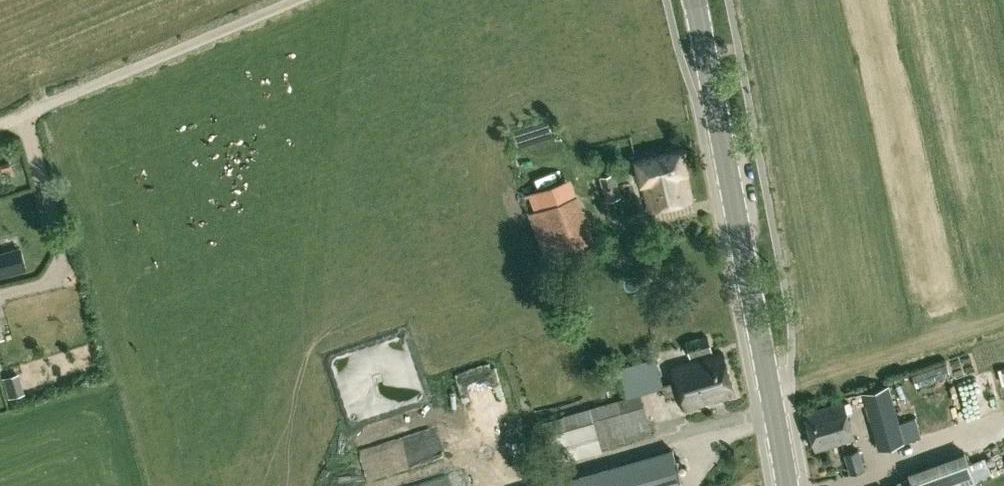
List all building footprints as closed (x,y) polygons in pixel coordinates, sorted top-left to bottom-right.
[(522,137),(557,132),(556,119),(520,124),(522,137)] [(533,149),(564,140),(561,130),(530,140),(533,149)] [(682,148),(635,159),(641,183),(643,183),(649,209),(690,199),(684,173),(687,172),(682,148)] [(600,177),(605,194),(607,201),(621,197),(614,173),(600,177)] [(538,210),(529,214),(546,257),(594,238),(577,195),(570,175),(530,190),(538,210)] [(686,342),(692,361),(714,355),(708,336),(686,342)] [(663,386),(662,386),(665,398),(681,393),(686,408),(735,394),(722,352),(714,355),(692,361),(673,367),(677,380),(663,384),(663,386)] [(616,370),(624,398),(639,393),(662,386),(663,386),(663,384),(655,358),(616,370)] [(16,373),(4,377),(11,397),(23,393),(16,373)] [(963,410),(980,406),(973,380),(956,384),(963,410)] [(900,422),(889,386),(862,394),(878,451),(918,439),(913,418),(900,422)] [(547,407),(561,453),(629,434),(615,388),(547,407)] [(483,418),(509,411),(505,397),(479,404),(483,418)] [(842,402),(805,413),(816,450),(854,439),(845,412),(842,402)] [(379,464),(416,459),(415,447),(378,452),(379,464)] [(546,485),(683,485),(672,449),(546,485)] [(865,469),(859,450),(845,455),(850,474),(865,469)] [(913,485),(969,485),(976,483),(964,452),(908,472),(909,475),(913,485)] [(909,475),(897,480),(898,482),(899,485),(913,485),(909,475)]
